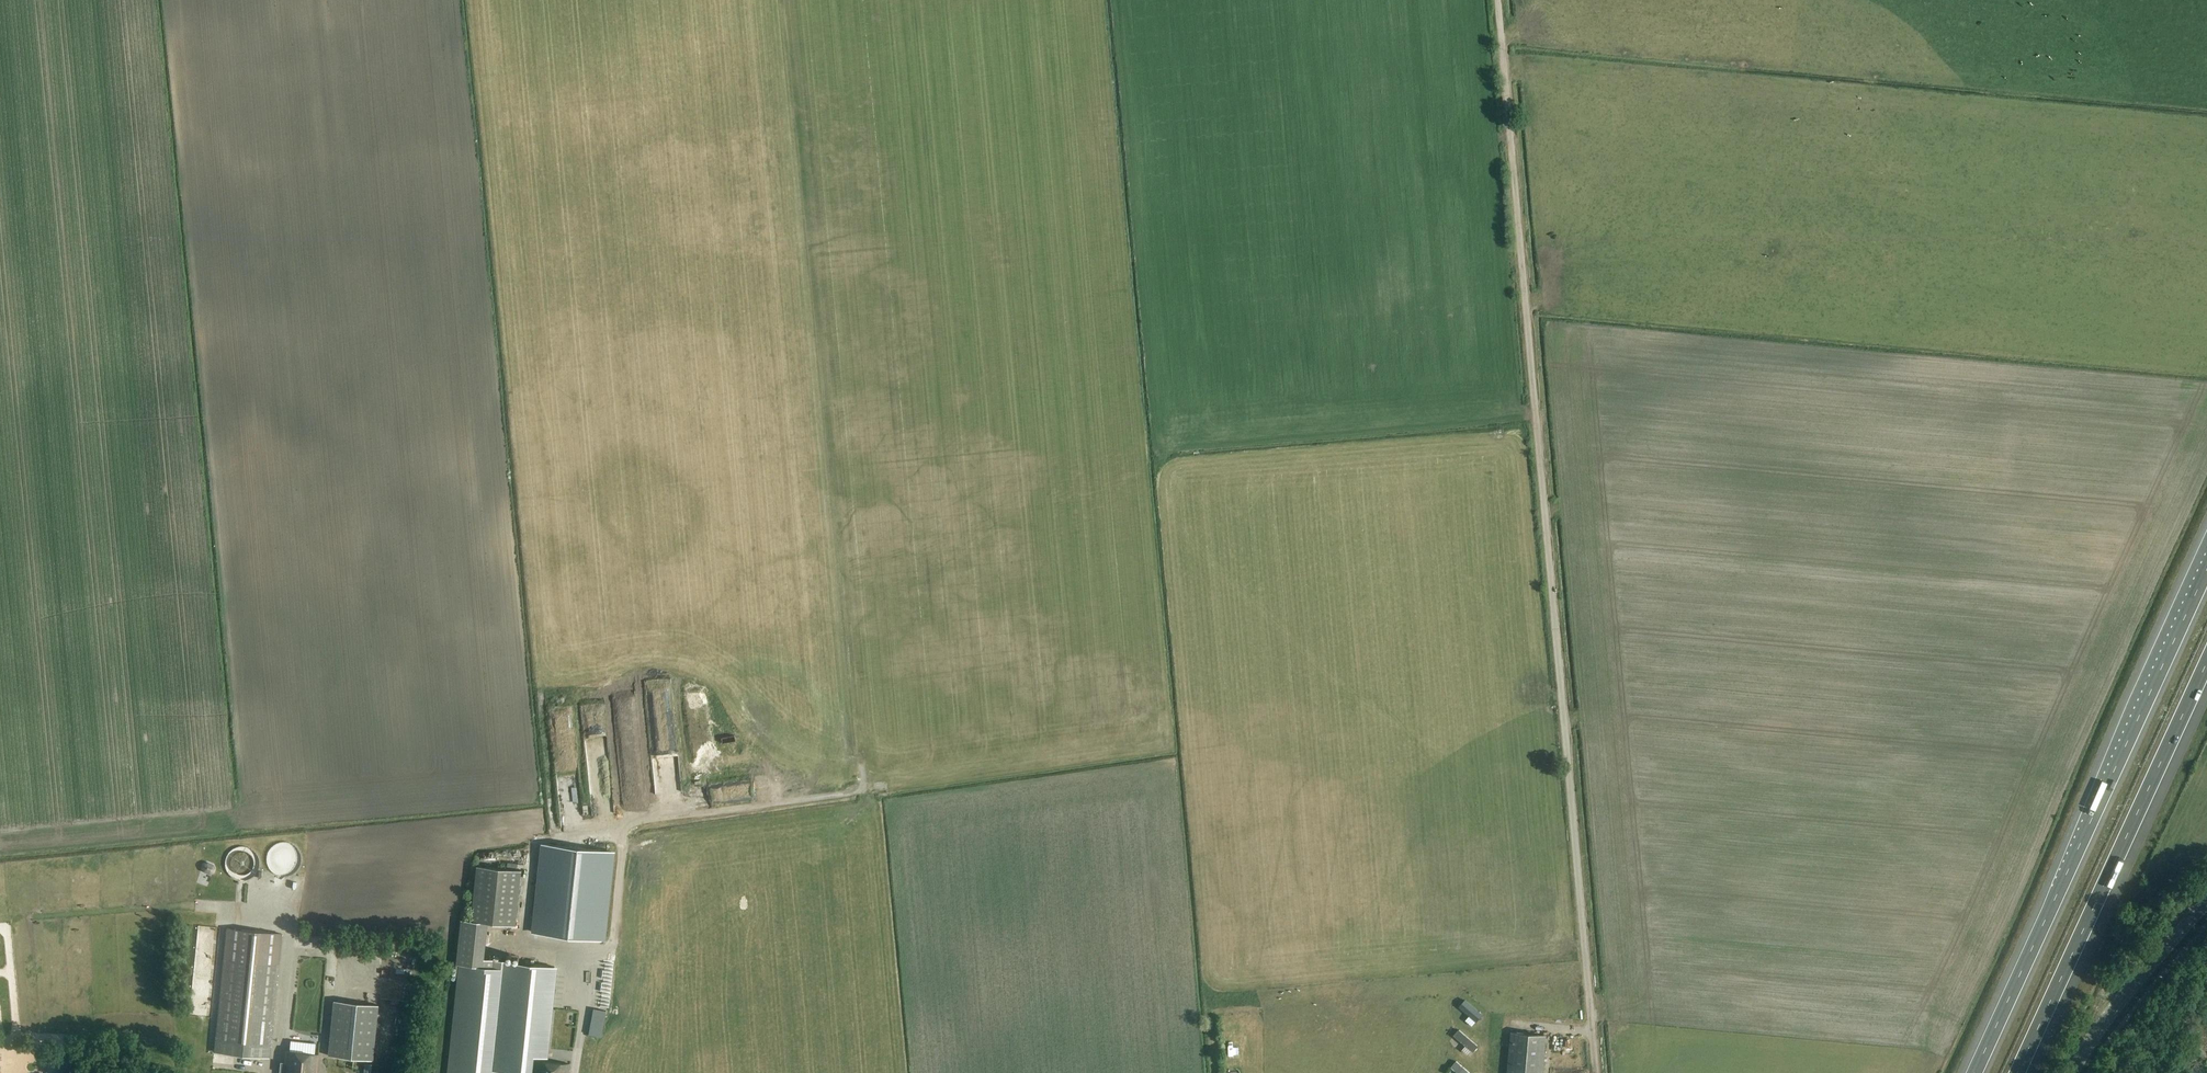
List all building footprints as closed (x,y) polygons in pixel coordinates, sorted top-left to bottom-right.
[(847,765),(840,765),(840,778),(848,777),(847,765)] [(593,772),(609,776),(610,770),(594,766),(593,772)] [(545,844),(536,932),(604,939),(614,851),(545,844)] [(516,925),(522,870),(477,865),(471,920),(516,925)] [(268,1057),(281,934),(226,929),(223,959),(213,1051),(268,1057)] [(553,967),(491,961),(490,967),(459,964),(448,1072),(503,1072),(503,1069),(532,1071),(533,1061),(544,1062),(553,967)] [(377,1004),(357,1002),(345,1001),(333,1000),(333,1002),(329,1041),(328,1043),(327,1055),(372,1060),(377,1004)] [(1547,1035),(1510,1032),(1506,1072),(1543,1072),(1547,1035)] [(318,1055),(285,1052),(283,1072),(316,1072),(318,1055)] [(568,1064),(537,1061),(535,1072),(567,1072),(568,1064)] [(1437,1061),(1428,1069),(1433,1072),(1449,1072),(1437,1061)]
